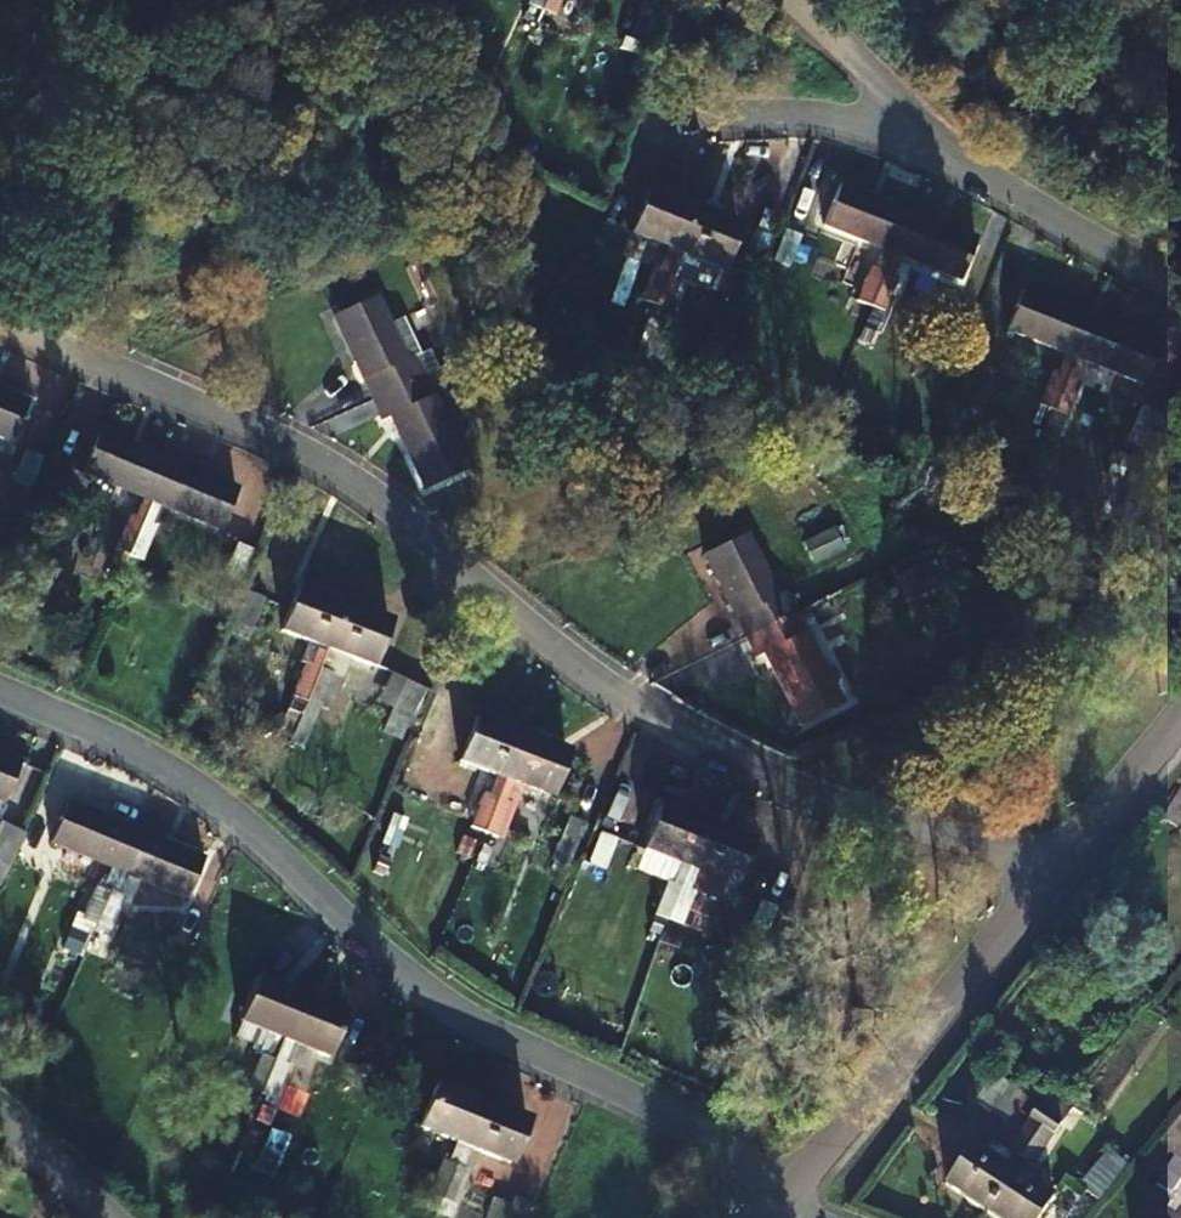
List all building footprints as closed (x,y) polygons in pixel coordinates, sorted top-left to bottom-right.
[(541,16),(547,0),(533,0),(528,11),(541,16)] [(541,16),(552,20),(560,0),(547,0),(541,16)] [(650,31),(661,2),(656,0),(644,0),(634,25),(650,31)] [(790,217),(808,224),(819,190),(801,184),(790,217)] [(855,307),(868,312),(905,215),(838,190),(823,229),(883,254),(874,277),(867,274),(855,307)] [(640,307),(654,312),(693,211),(648,194),(631,239),(667,253),(659,275),(653,273),(640,307)] [(693,211),(654,312),(667,318),(680,284),(674,281),(683,259),(719,273),(736,228),(693,211)] [(974,244),(905,215),(868,312),(883,318),(890,298),(898,301),(912,265),(959,284),(974,244)] [(744,265),(761,272),(773,242),(755,235),(744,265)] [(330,309),(374,404),(423,382),(414,361),(405,365),(371,292),(330,309)] [(1037,411),(1050,417),(1090,321),(1021,293),(1006,333),(1066,357),(1056,380),(1050,378),(1037,411)] [(948,344),(963,351),(974,321),(960,315),(948,344)] [(1090,321),(1050,417),(1065,422),(1078,388),(1072,386),(1081,363),(1141,387),(1156,349),(1090,321)] [(969,353),(984,358),(995,329),(980,324),(969,353)] [(423,382),(374,404),(382,422),(391,419),(423,491),(463,472),(423,382)] [(0,393),(0,443),(14,449),(32,407),(0,393)] [(1127,445),(1142,451),(1154,420),(1139,413),(1127,445)] [(125,560),(165,464),(97,436),(81,478),(139,503),(130,524),(126,522),(112,555),(125,560)] [(35,499),(53,507),(68,472),(50,464),(35,499)] [(232,493),(165,464),(125,560),(139,566),(154,533),(147,530),(156,510),(214,534),(232,493)] [(800,539),(811,562),(841,547),(830,525),(800,539)] [(745,640),(796,615),(786,594),(775,599),(739,526),(700,546),(745,640)] [(219,569),(235,576),(247,548),(231,541),(219,569)] [(302,705),(343,608),(342,607),(298,589),(280,633),(317,650),(309,668),(302,666),(289,699),(302,705)] [(235,624),(252,631),(264,602),(247,594),(235,624)] [(343,608),(302,705),(317,710),(330,681),(338,684),(347,663),(368,671),(387,626),(343,608)] [(840,708),(796,615),(745,640),(755,661),(765,656),(800,729),(840,708)] [(386,728),(402,735),(420,693),(404,686),(386,728)] [(446,860),(465,868),(481,832),(521,736),(478,718),(459,762),(481,772),(446,860)] [(565,755),(521,736),(481,832),(494,838),(507,806),(502,803),(510,784),(546,799),(565,755)] [(0,757),(0,806),(6,809),(23,767),(0,757)] [(92,925),(133,831),(67,802),(49,842),(107,867),(98,889),(91,886),(77,919),(92,925)] [(1165,842),(1180,817),(1180,811),(1169,802),(1150,832),(1165,842)] [(650,915),(664,921),(705,825),(662,806),(643,850),(665,860),(657,881),(663,883),(650,915)] [(567,866),(584,822),(566,815),(549,859),(567,866)] [(29,855),(14,849),(20,830),(0,823),(0,883),(18,889),(29,855)] [(705,825),(664,921),(676,926),(689,894),(698,898),(707,877),(731,887),(748,843),(705,825)] [(200,860),(133,831),(92,925),(106,931),(119,898),(114,896),(123,874),(184,899),(200,860)] [(585,867),(600,873),(615,838),(599,832),(585,867)] [(162,956),(181,965),(192,936),(173,928),(162,956)] [(245,1091),(257,1097),(301,996),(258,978),(238,1024),(275,1039),(266,1060),(260,1057),(245,1091)] [(301,996),(257,1097),(270,1102),(283,1070),(278,1067),(288,1044),(325,1059),(344,1015),(301,996)] [(427,1194),(441,1199),(482,1102),(437,1083),(418,1128),(456,1143),(448,1164),(442,1161),(427,1194)] [(966,1119),(982,1129),(999,1101),(984,1091),(966,1119)] [(525,1122),(482,1102),(441,1199),(454,1204),(468,1172),(461,1169),(470,1149),(506,1165),(525,1122)] [(943,1190),(984,1216),(1046,1120),(1033,1113),(1005,1156),(1011,1160),(1003,1172),(970,1149),(943,1190)] [(1046,1120),(984,1216),(988,1217),(1042,1217),(1052,1203),(1016,1180),(1024,1168),(1031,1172),(1058,1129),(1046,1120)] [(1106,1148),(1077,1183),(1096,1199),(1125,1164),(1106,1148)] [(513,1204),(528,1210),(541,1179),(526,1173),(513,1204)]
